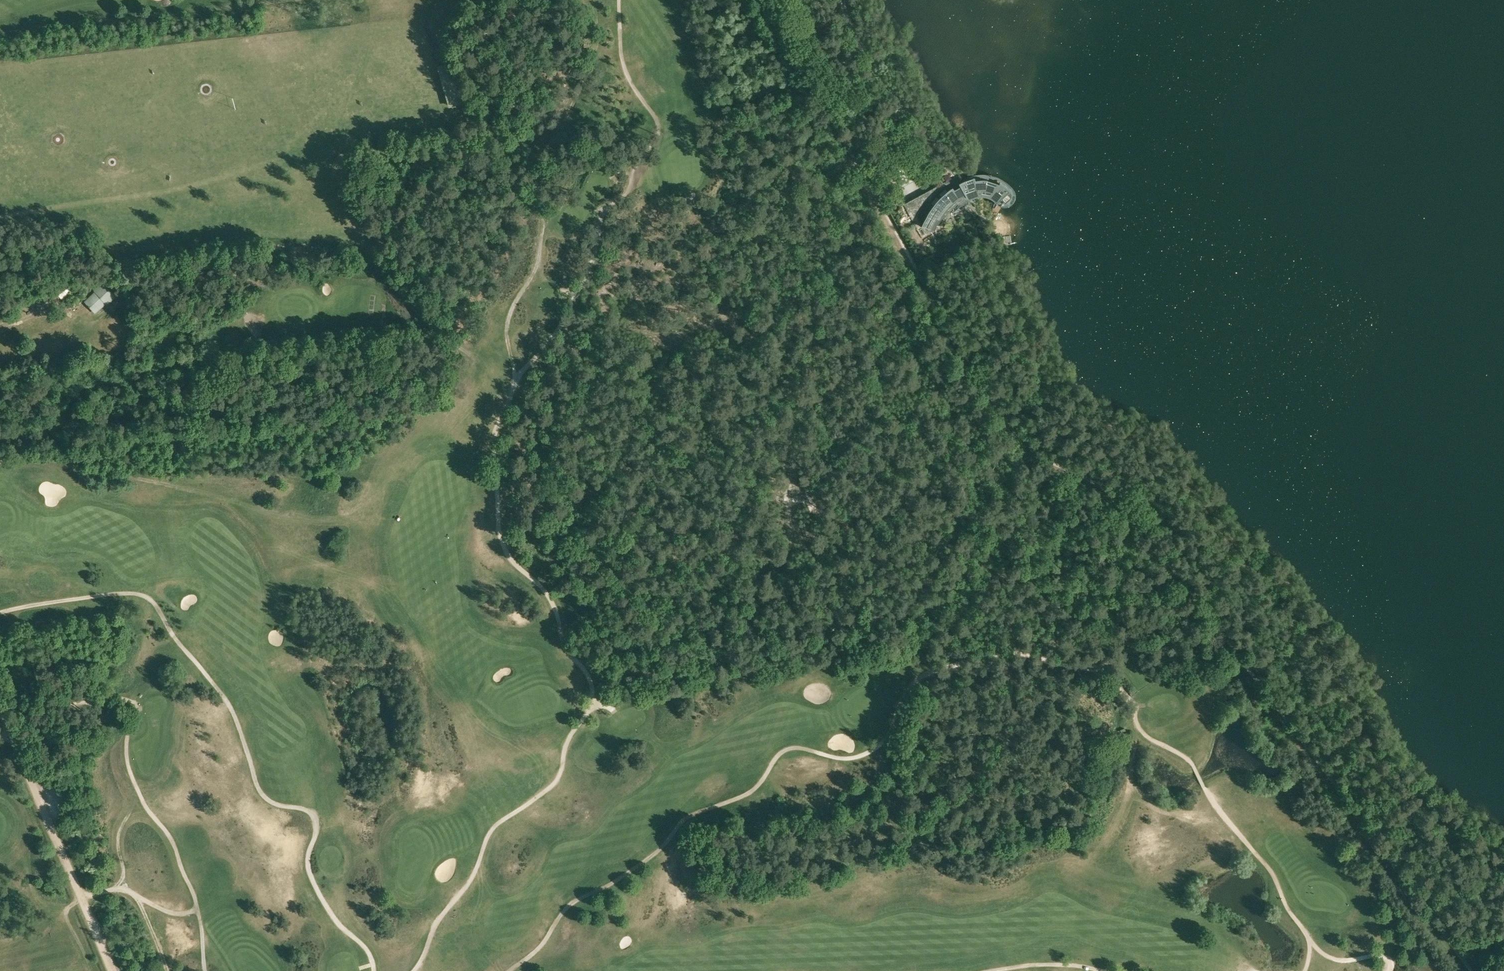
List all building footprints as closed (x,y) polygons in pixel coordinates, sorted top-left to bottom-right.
[(979,195),(979,193),(981,193),(981,195),(983,195),(985,195),(987,195),(989,196),(991,197),(993,198),(993,197),(992,196),(994,193),(995,194),(1001,199),(1002,200),(1004,198),(1006,201),(1007,200),(1008,200),(1009,200),(1011,199),(1011,198),(1012,197),(1013,196),(1013,195),(1013,194),(1013,193),(1012,192),(1012,191),(1010,189),(1009,188),(1008,187),(1007,186),(1001,182),(1001,183),(1000,183),(1000,184),(998,183),(988,180),(985,179),(983,179),(981,180),(979,180),(977,180),(976,180),(976,177),(974,178),(967,180),(965,181),(963,182),(961,183),(958,176),(905,204),(923,238),(980,207),(976,196),(977,196),(978,195),(979,195)] [(107,285),(105,282),(85,301),(96,312),(112,296),(115,299),(120,293),(110,282),(107,285)]
